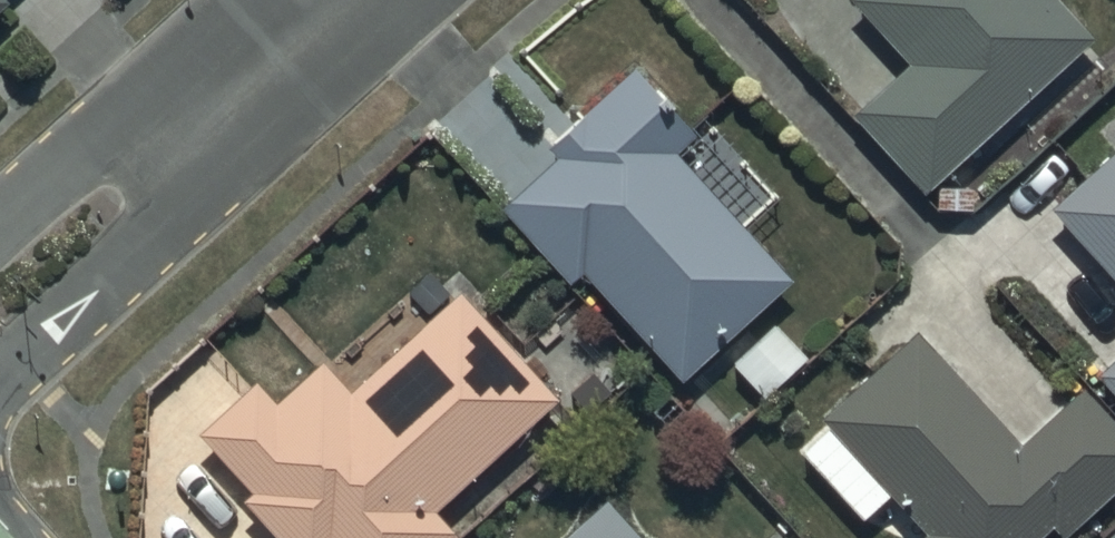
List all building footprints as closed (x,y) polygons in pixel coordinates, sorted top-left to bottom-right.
[(908,56),(852,106),(922,185),(1093,32),(1064,0),(858,0),(908,56)] [(560,149),(502,200),(565,271),(578,260),(679,375),(792,275),(674,142),(693,126),(633,57),(547,133),(560,149)] [(1054,196),(1114,267),(1114,143),(1054,196)] [(458,289),(352,385),(324,354),(275,398),(256,376),(198,428),(248,482),(240,489),(284,537),(450,537),(458,531),(432,502),(553,393),(458,289)] [(917,327),(823,408),(831,418),(801,444),(860,514),(891,488),(923,525),(915,533),(919,537),(1033,537),(1055,519),(1064,529),(1114,485),(1114,414),(1086,380),(1021,436),(917,327)] [(1097,365),(1114,386),(1114,350),(1097,365)] [(609,493),(559,537),(649,537),(609,493)]
